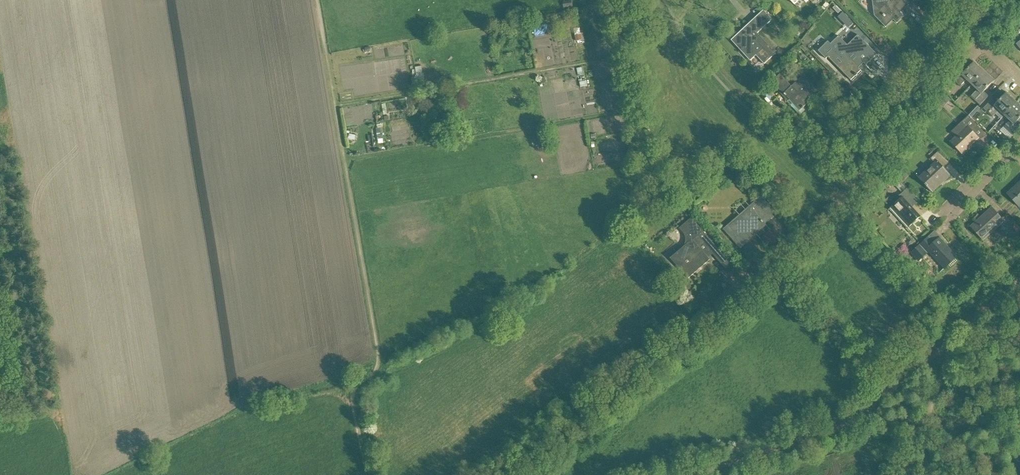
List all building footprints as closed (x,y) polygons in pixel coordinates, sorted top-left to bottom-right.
[(874,16),(885,28),(893,20),(896,23),(907,12),(904,9),(908,5),(903,0),(870,0),(874,16)] [(827,2),(822,8),(825,11),(830,5),(827,2)] [(749,24),(731,40),(750,60),(755,55),(764,64),(776,53),(757,33),(772,20),(764,10),(749,24)] [(532,25),(535,46),(538,45),(536,33),(540,33),(539,23),(532,25)] [(828,42),(818,52),(825,60),(827,58),(851,81),(877,55),(859,37),(848,47),(838,37),(830,44),(828,42)] [(947,75),(951,79),(960,87),(966,80),(971,85),(984,71),(975,62),(972,64),(973,65),(964,74),(960,70),(963,66),(958,62),(952,67),(947,75)] [(984,71),(971,85),(977,90),(970,97),(980,106),(989,96),(984,91),(992,83),(992,84),(995,81),(984,71)] [(417,80),(417,84),(425,83),(424,79),(426,78),(425,73),(418,74),(419,80),(417,80)] [(768,79),(771,82),(770,83),(782,96),(783,95),(785,97),(786,96),(800,111),(807,104),(804,101),(816,89),(804,76),(791,87),(780,75),(777,78),(773,74),(768,79)] [(935,99),(936,100),(943,107),(951,100),(942,91),(935,99)] [(998,111),(1004,116),(1017,102),(1007,92),(1004,95),(1005,95),(997,104),(992,100),(983,109),(992,117),(998,111)] [(393,144),(414,142),(412,124),(420,124),(419,114),(414,115),(413,110),(408,110),(407,98),(388,100),(393,144)] [(1004,116),(1009,121),(1003,128),(1012,136),(1019,128),(1019,127),(1016,123),(1019,118),(1019,105),(1017,102),(1004,116)] [(978,127),(969,117),(968,117),(952,132),(957,137),(951,142),(963,154),(978,139),(972,132),(978,127)] [(539,132),(542,144),(548,143),(545,131),(539,132)] [(929,155),(932,158),(930,160),(934,164),(918,179),(932,194),(951,177),(945,170),(950,165),(935,149),(929,155)] [(908,175),(900,168),(894,175),(902,182),(908,175)] [(1007,194),(1019,208),(1019,207),(1019,182),(1007,194)] [(908,189),(899,197),(894,202),(896,204),(890,209),(908,228),(920,218),(908,205),(917,197),(908,189)] [(761,197),(728,226),(723,230),(740,249),(766,226),(763,221),(774,212),(761,197)] [(1003,236),(1016,225),(1007,215),(1001,220),(991,209),(971,227),(983,241),(996,229),(1003,236)] [(688,279),(710,260),(703,252),(713,242),(692,218),(681,228),(692,241),(671,259),(688,279)] [(945,270),(957,258),(939,239),(933,245),(928,239),(911,254),(918,261),(928,252),(945,270)]
